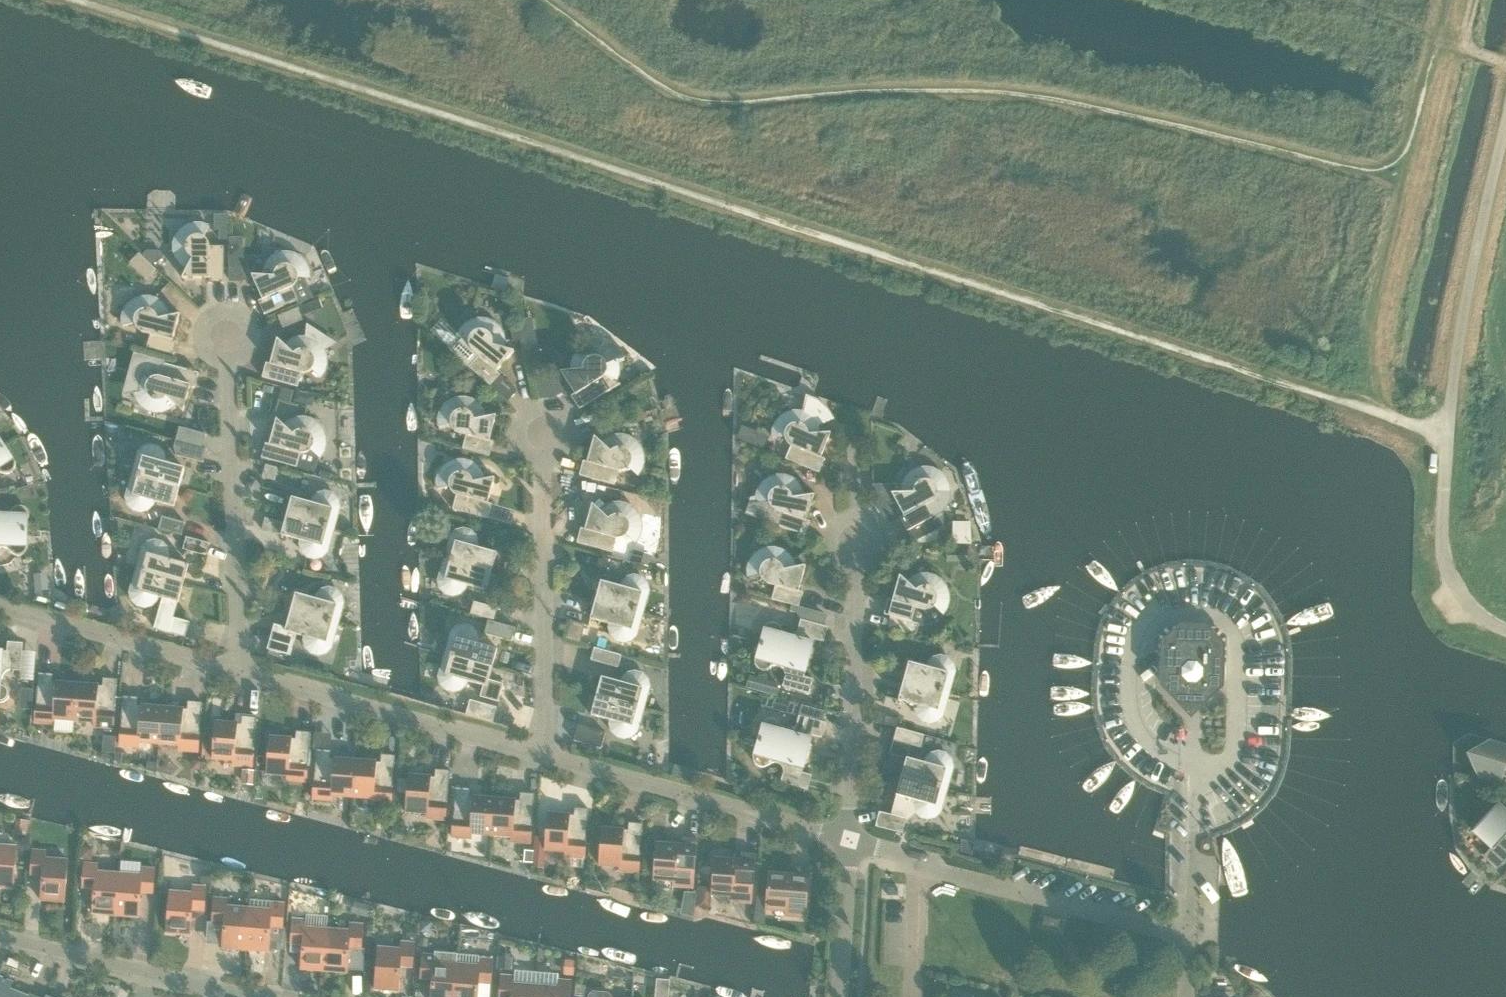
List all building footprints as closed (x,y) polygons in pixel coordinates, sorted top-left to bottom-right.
[(225,282),(225,245),(210,246),(209,242),(207,239),(204,236),(210,226),(202,224),(195,224),(188,226),(182,230),(177,236),(175,243),(175,251),(177,258),(182,264),(188,269),(183,277),(209,278),(209,282),(225,282)] [(311,278),(310,270),(307,262),(301,258),(295,254),(288,253),(280,253),(273,256),(268,261),(264,268),(262,275),(252,274),(263,298),(259,300),(265,314),(299,300),(293,287),(296,284),(298,281),(299,277),(311,278)] [(335,290),(330,277),(315,283),(320,295),(335,290)] [(174,339),(181,313),(170,315),(168,309),(164,303),(157,298),(150,296),(142,297),(135,300),(130,304),(125,311),(123,318),(124,325),(136,323),(137,326),(140,329),(143,331),(151,334),(147,347),(174,355),(178,340),(174,339)] [(324,309),(321,300),(279,316),(284,329),(304,321),(303,317),(324,309)] [(462,337),(451,350),(490,385),(500,373),(497,370),(514,351),(504,348),(505,341),(504,333),(500,327),(494,321),(487,318),(479,318),(472,319),(466,323),(461,329),(458,336),(462,337)] [(309,324),(307,335),(306,335),(298,335),(291,338),(285,344),(278,337),(271,363),(267,361),(263,376),(298,386),(302,372),(306,372),(309,371),(312,369),(322,377),(326,371),(329,363),(328,355),(326,350),(338,344),(309,324)] [(571,370),(561,371),(575,394),(572,396),(581,410),(621,384),(616,382),(619,375),(620,367),(618,360),(626,356),(620,348),(612,341),(603,337),(593,337),(583,339),(586,346),(579,350),(574,356),(572,363),(571,370)] [(199,372),(164,362),(160,376),(157,376),(153,377),(149,379),(141,371),(137,378),(135,385),(136,392),(138,399),(143,405),(149,410),(156,412),(164,411),(171,409),(177,404),(184,411),(191,385),(195,387),(199,372)] [(296,391),(284,388),(281,400),(293,403),(296,391)] [(473,399),(465,397),(463,397),(459,397),(457,398),(453,399),(451,400),(449,401),(447,403),(444,406),(442,408),(441,411),(440,413),(439,416),(439,418),(439,426),(451,423),(452,427),(458,432),(467,434),(463,448),(490,455),(494,441),(490,439),(496,414),(486,416),(484,409),(479,403),(473,399)] [(809,413),(802,411),(795,410),(788,412),(781,416),(776,422),(774,429),(773,429),(773,436),(785,435),(786,439),(791,445),(799,448),(793,461),(819,472),(825,458),(821,456),(831,431),(821,432),(819,425),(815,418),(809,413)] [(297,416),(290,419),(284,424),(277,418),(270,443),(266,442),(262,457),(297,466),(301,453),(305,453),(308,451),(311,449),(321,458),(326,451),(328,444),(327,436),(325,428),(320,422),(313,418),(305,416),(297,416)] [(181,425),(177,439),(183,440),(204,446),(208,433),(181,425)] [(615,434),(608,436),(601,441),(595,435),(588,461),(584,460),(580,474),(615,484),(619,471),(623,470),(626,469),(629,467),(639,476),(643,469),(645,461),(645,453),(642,446),(637,440),(631,435),(623,433),(615,434)] [(204,446),(183,440),(180,453),(203,459),(206,447),(204,446)] [(133,474),(180,487),(185,468),(165,462),(165,461),(165,460),(165,458),(165,457),(165,455),(165,454),(164,453),(163,451),(162,449),(160,447),(157,446),(155,445),(153,445),(151,444),(148,445),(146,445),(145,446),(143,447),(141,448),(140,450),(139,452),(138,454),(133,474)] [(0,449),(0,471),(6,473),(8,473),(11,472),(12,471),(13,470),(15,468),(15,467),(16,465),(16,464),(16,463),(16,462),(15,460),(15,459),(14,458),(13,457),(12,456),(12,455),(10,454),(5,446),(0,449)] [(486,478),(484,471),(479,465),(472,460),(464,458),(456,459),(449,461),(443,466),(438,473),(436,481),(437,489),(450,486),(451,489),(453,492),(456,495),(453,508),(488,518),(492,503),(488,502),(495,476),(486,478)] [(280,469),(268,465),(264,478),(277,481),(280,469)] [(948,483),(945,476),(939,471),(933,468),(925,467),(918,468),(911,471),(906,477),(903,484),(902,491),(892,492),(904,515),(900,517),(907,530),(908,530),(913,543),(939,529),(932,517),(925,505),(933,501),(938,494),(938,491),(950,490),(949,483),(948,483)] [(175,506),(180,487),(133,474),(127,493),(127,495),(127,497),(127,498),(127,500),(128,502),(129,504),(131,506),(133,508),(135,509),(137,510),(139,510),(142,510),(144,510),(147,509),(149,508),(151,506),(152,505),(153,503),(154,502),(154,500),(175,506)] [(803,487),(798,481),(792,477),(785,474),(785,475),(777,475),(770,477),(764,481),(759,487),(757,494),(757,502),(768,500),(770,504),(775,509),(783,512),(779,525),(805,534),(810,520),(806,519),(814,493),(804,495),(803,487)] [(287,515),(335,529),(342,506),(340,498),(334,492),(326,489),(318,492),(312,497),(311,501),(292,496),(287,515)] [(613,501),(605,504),(599,509),(592,503),(585,528),(581,527),(577,542),(613,552),(617,538),(620,538),(624,537),(627,534),(637,543),(641,536),(643,529),(643,521),(640,513),(635,507),(628,503),(621,501),(613,501)] [(27,530),(27,531),(36,531),(36,524),(28,523),(28,519),(28,518),(29,517),(29,516),(29,515),(29,514),(29,513),(29,512),(29,510),(28,509),(28,508),(27,507),(25,506),(23,505),(21,504),(20,504),(18,504),(17,505),(15,506),(9,510),(8,511),(7,511),(5,512),(3,511),(1,511),(0,510),(0,529),(27,530)] [(162,515),(158,528),(182,535),(185,521),(162,515)] [(329,551),(335,529),(287,515),(282,534),(300,539),(299,543),(301,551),(307,557),(315,559),(323,557),(329,551)] [(279,522),(267,518),(264,530),(276,534),(279,522)] [(450,538),(445,558),(492,571),(497,552),(477,546),(477,545),(478,543),(478,541),(477,539),(477,537),(476,535),(475,534),(474,533),(473,531),(471,530),(469,529),(467,528),(465,528),(463,528),(462,528),(460,528),(458,529),(456,530),(455,531),(454,532),(453,533),(451,535),(451,536),(450,538)] [(0,529),(0,547),(1,547),(3,546),(5,547),(6,547),(8,548),(13,553),(15,554),(16,555),(18,555),(19,555),(21,555),(23,554),(24,554),(25,552),(26,551),(27,550),(28,548),(28,547),(28,545),(28,543),(28,542),(27,540),(27,531),(27,530),(0,529)] [(210,542),(187,536),(183,548),(207,555),(210,542)] [(137,569),(184,582),(189,563),(169,558),(169,556),(169,555),(169,554),(169,552),(169,550),(168,549),(168,547),(166,545),(164,543),(162,542),(161,541),(159,540),(157,540),(155,540),(153,540),(151,541),(149,542),(147,543),(146,543),(144,545),(143,547),(143,548),(142,550),(137,569)] [(799,590),(806,564),(796,566),(793,559),(788,553),(782,549),(775,547),(767,548),(760,550),(755,555),(750,561),(748,568),(749,576),(760,574),(761,577),(767,582),(776,585),(772,598),(799,606),(803,591),(799,590)] [(652,555),(635,550),(632,562),(649,567),(652,555)] [(492,571),(445,558),(439,577),(439,579),(439,580),(439,582),(440,584),(440,586),(441,588),(442,589),(443,591),(445,592),(447,593),(449,594),(452,594),(455,594),(458,594),(460,592),(463,591),(465,589),(465,588),(466,586),(467,584),(487,590),(492,571)] [(178,601),(184,582),(137,569),(131,588),(131,590),(131,591),(131,593),(131,595),(132,597),(133,600),(135,602),(137,603),(138,604),(141,605),(143,606),(146,606),(148,606),(150,605),(152,604),(154,603),(156,601),(157,598),(158,597),(158,596),(178,601)] [(47,572),(34,574),(37,595),(50,600),(47,572)] [(889,598),(885,613),(891,615),(888,623),(891,628),(912,634),(917,632),(919,622),(920,623),(931,622),(937,618),(943,614),(947,607),(949,600),(949,592),(946,585),(941,580),(935,575),(928,573),(920,573),(913,576),(908,581),(900,574),(893,599),(889,598)] [(601,580),(596,599),(643,612),(649,592),(649,590),(649,588),(648,585),(648,583),(647,581),(646,580),(645,579),(644,578),(642,576),(639,575),(637,575),(635,575),(633,575),(630,575),(627,577),(625,578),(623,581),(622,583),(621,584),(621,585),(601,580)] [(295,592),(290,611),(339,625),(346,602),(344,594),(338,588),(330,586),(322,588),(316,594),(315,598),(295,592)] [(643,612),(596,599),(591,618),(611,623),(611,624),(610,626),(610,627),(610,629),(611,630),(611,632),(612,633),(612,634),(613,636),(614,637),(616,639),(618,640),(621,641),(623,641),(626,641),(628,641),(631,640),(632,639),(634,637),(636,636),(637,634),(638,632),(638,631),(643,612)] [(494,619),(498,607),(474,600),(471,613),(494,619)] [(339,625),(290,611),(285,626),(273,623),(266,648),(289,654),(295,633),(304,635),(303,639),(305,648),(311,653),(319,656),(327,654),(333,648),(339,625)] [(186,636),(190,621),(163,613),(159,629),(186,636)] [(763,633),(761,643),(809,657),(814,638),(824,640),(828,626),(801,618),(799,625),(798,629),(796,631),(793,633),(790,634),(786,633),(783,630),(780,624),(777,622),(773,621),(770,621),(766,623),(764,626),(763,630),(763,633)] [(516,628),(488,620),(484,633),(512,641),(516,628)] [(450,635),(445,654),(493,667),(498,648),(478,642),(478,641),(478,639),(478,637),(478,636),(478,634),(477,633),(476,631),(475,630),(474,628),(473,627),(471,626),(470,625),(467,625),(465,624),(463,624),(462,624),(459,625),(458,626),(456,627),(455,628),(454,629),(453,630),(452,631),(451,633),(450,635)] [(1221,633),(1164,632),(1163,684),(1183,705),(1199,705),(1220,685),(1221,633)] [(0,650),(0,702),(1,702),(2,702),(4,701),(6,700),(7,699),(8,698),(8,697),(9,696),(9,695),(9,694),(10,692),(9,691),(9,689),(8,688),(4,682),(3,680),(3,678),(3,677),(3,676),(4,674),(5,672),(7,670),(9,669),(11,669),(15,669),(21,670),(23,642),(8,641),(7,650),(0,650)] [(809,657),(761,643),(758,653),(756,656),(755,660),(755,664),(757,667),(760,669),(764,670),(767,670),(774,666),(777,666),(780,666),(785,672),(785,675),(785,679),(784,679),(783,685),(810,693),(814,678),(804,675),(809,657)] [(622,654),(594,646),(591,659),(618,667),(622,654)] [(493,667),(445,654),(440,673),(440,675),(440,676),(440,678),(440,680),(441,681),(442,683),(443,685),(444,686),(445,687),(447,688),(449,690),(451,690),(453,690),(456,690),(458,690),(460,689),(461,688),(462,687),(465,685),(466,684),(466,683),(467,681),(467,680),(484,684),(480,698),(498,703),(503,685),(489,681),(493,667)] [(904,680),(949,693),(954,673),(955,670),(953,663),(948,657),(941,655),(934,657),(928,662),(926,665),(909,661),(904,680)] [(602,676),(597,695),(644,708),(649,688),(649,687),(649,684),(649,682),(648,679),(648,678),(646,676),(644,674),(642,673),(640,672),(638,671),(635,671),(632,672),(630,672),(628,673),(626,675),(625,676),(624,677),(623,678),(623,679),(622,681),(602,676)] [(55,718),(75,719),(78,682),(57,680),(57,683),(52,682),(53,673),(39,672),(35,721),(55,723),(55,718)] [(78,682),(75,719),(94,721),(94,726),(114,727),(118,678),(103,677),(103,686),(98,686),(99,684),(78,682)] [(944,711),(949,693),(904,680),(899,699),(917,704),(916,707),(918,715),(923,720),(930,722),(937,720),(943,715),(944,711)] [(778,686),(764,682),(762,692),(776,695),(778,686)] [(159,743),(162,705),(142,704),(141,706),(137,706),(138,696),(124,695),(120,745),(140,746),(140,741),(159,743)] [(644,708),(597,695),(591,714),(611,719),(611,721),(611,722),(611,724),(611,727),(612,728),(612,730),(613,731),(614,732),(615,733),(616,734),(619,736),(621,737),(623,737),(626,737),(627,737),(629,737),(631,736),(633,735),(635,733),(636,732),(638,730),(638,728),(639,727),(644,708)] [(493,721),(497,706),(470,699),(466,714),(493,721)] [(183,707),(162,705),(159,743),(179,744),(179,749),(198,751),(202,701),(188,700),(187,710),(183,709),(183,707)] [(762,729),(759,739),(807,753),(813,734),(822,736),(826,722),(815,719),(817,709),(802,705),(797,720),(798,720),(797,725),(794,727),(791,729),(788,729),(784,728),(782,726),(778,720),(775,718),(772,717),(768,717),(765,719),(762,722),(761,726),(762,729)] [(213,758),(233,759),(233,764),(253,766),(256,716),(242,715),(241,725),(237,724),(238,722),(216,720),(213,758)] [(607,733),(580,726),(576,741),(603,748),(607,733)] [(924,734),(897,727),(894,740),(921,747),(924,734)] [(267,773),(287,774),(287,779),(307,781),(311,731),(296,730),(296,740),(292,739),(292,737),(270,735),(267,773)] [(807,753),(759,739),(756,749),(754,752),(753,756),(754,759),(755,763),(758,765),(762,766),(766,766),(772,762),(775,761),(779,762),(781,764),(783,768),(784,771),(783,775),(782,775),(781,781),(808,789),(812,774),(802,771),(807,753)] [(1501,776),(1505,777),(1505,750),(1484,744),(1466,753),(1475,772),(1500,780),(1501,776)] [(353,796),(356,759),(335,757),(335,759),(330,759),(331,749),(317,748),(313,798),(333,799),(333,795),(353,796)] [(907,757),(902,776),(947,788),(952,769),(953,766),(951,758),(946,753),(939,751),(931,753),(926,758),(925,762),(907,757)] [(392,804),(395,754),(381,753),(380,763),(376,763),(377,760),(356,759),(353,796),(372,798),(372,802),(392,804)] [(406,811),(426,813),(426,817),(446,819),(450,769),(435,768),(435,778),(431,778),(431,775),(409,773),(406,811)] [(947,788),(902,776),(896,795),(915,799),(914,803),(916,811),(921,816),(928,818),(935,816),(941,811),(942,807),(947,788)] [(472,833),(492,834),(495,797),(474,795),(474,798),(469,797),(470,788),(456,787),(452,836),(472,838),(472,833)] [(495,797),(492,834),(511,836),(511,841),(531,842),(534,793),(520,792),(520,801),(515,801),(516,799),(495,797)] [(1497,804),(1472,830),(1491,847),(1483,856),(1499,871),(1505,863),(1505,812),(1497,804)] [(545,849),(565,851),(565,856),(585,857),(589,808),(574,807),(574,816),(570,816),(570,813),(548,812),(545,849)] [(903,832),(906,817),(879,810),(876,825),(903,832)] [(599,864),(619,866),(619,871),(639,872),(643,823),(629,822),(628,831),(624,831),(624,828),(602,827),(599,864)] [(654,879),(674,881),(673,886),(693,887),(697,838),(683,837),(682,846),(678,846),(678,843),(657,842),(654,879)] [(14,888),(17,845),(0,844),(0,887),(14,888)] [(93,848),(81,847),(80,859),(92,860),(93,848)] [(533,850),(522,847),(518,861),(529,864),(533,850)] [(46,850),(33,849),(31,873),(43,874),(41,899),(65,901),(68,859),(45,857),(46,850)] [(736,861),(736,859),(715,857),(712,894),(732,896),(731,901),(751,902),(755,853),(741,852),(740,861),(736,861)] [(1011,868),(1014,853),(1007,852),(1003,866),(1011,868)] [(93,912),(116,914),(119,872),(97,870),(98,863),(85,862),(83,887),(95,888),(93,912)] [(711,875),(711,865),(699,864),(698,874),(711,875)] [(119,872),(116,914),(139,916),(141,891),(153,892),(155,868),(142,866),(141,874),(119,872)] [(806,917),(809,868),(795,867),(795,876),(790,876),(791,874),(769,872),(766,909),(786,911),(786,916),(806,917)] [(205,910),(206,886),(193,885),(193,892),(170,890),(167,932),(191,934),(193,909),(205,910)] [(222,947),(246,949),(249,907),(227,905),(228,898),(214,897),(212,921),(224,922),(222,947)] [(249,907),(246,949),(269,951),(271,926),(283,927),(285,902),(271,901),(271,908),(249,907)] [(1061,931),(1064,920),(1045,916),(1042,926),(1061,931)] [(324,970),(328,928),(306,926),(306,919),(293,918),(291,942),(303,943),(301,968),(324,970)] [(328,928),(324,970),(347,972),(348,969),(364,970),(365,948),(361,948),(363,923),(350,922),(349,930),(328,928)] [(413,966),(415,942),(401,941),(401,948),(378,946),(375,988),(399,990),(401,965),(413,966)] [(457,963),(458,953),(435,951),(435,954),(422,953),(421,977),(433,978),(431,996),(454,996),(457,963)] [(511,957),(499,956),(499,968),(511,969),(511,957)] [(457,963),(454,996),(478,996),(479,982),(491,983),(493,959),(480,957),(479,965),(457,963)] [(536,984),(514,983),(514,975),(501,974),(499,996),(535,996),(536,984)] [(10,988),(13,981),(0,976),(0,996),(28,996),(28,995),(10,988)] [(535,996),(570,996),(571,980),(558,979),(558,986),(536,984),(535,996)] [(656,996),(668,996),(669,980),(657,979),(656,996)]
